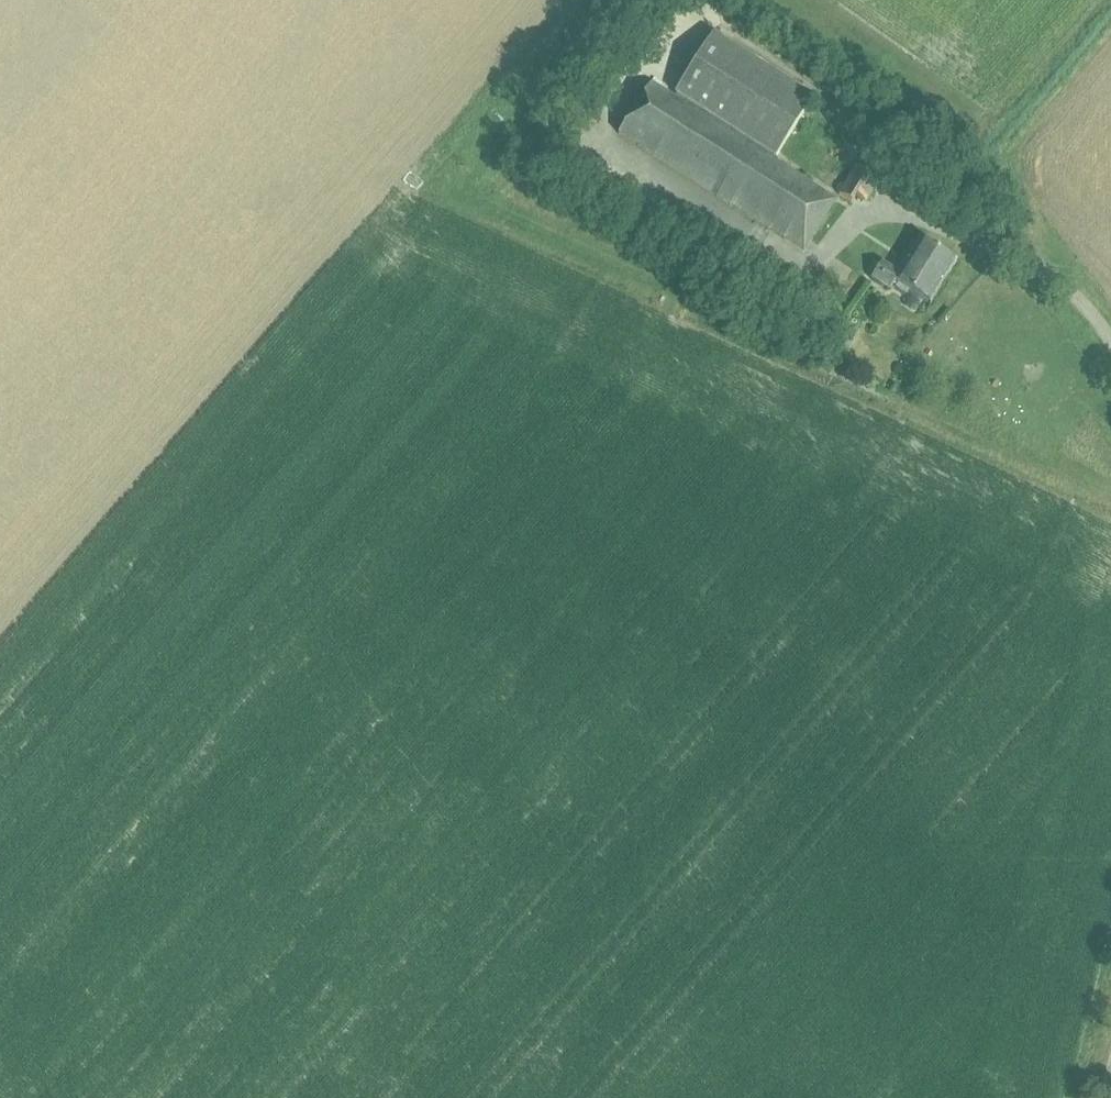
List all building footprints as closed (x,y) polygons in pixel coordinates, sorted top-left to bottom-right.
[(776,159),(814,98),(714,35),(676,95),(673,99),(648,83),(616,133),(801,251),(833,201),(773,163),(776,159)] [(863,199),(876,178),(855,165),(837,193),(850,201),(854,194),(863,199)] [(897,273),(881,263),(871,278),(887,289),(893,280),(897,282),(894,287),(905,294),(907,290),(928,303),(954,263),(918,240),(897,273)]
